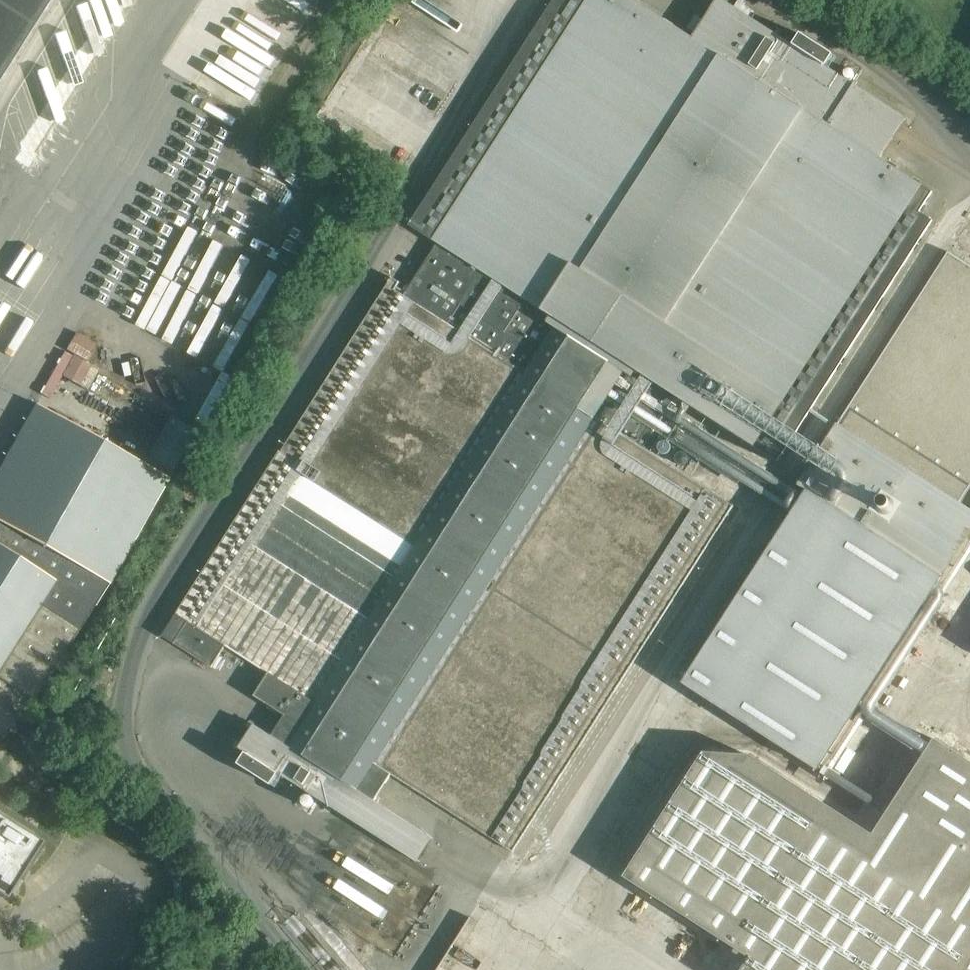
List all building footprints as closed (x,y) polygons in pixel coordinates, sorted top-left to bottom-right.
[(49,0),(0,0),(0,78),(49,0)] [(779,461),(920,240),(933,220),(920,211),(933,191),(881,157),(907,117),(827,66),(834,54),(802,33),(794,45),(724,0),(718,0),(694,38),(636,0),(554,0),(410,224),(438,242),(404,295),(396,290),(401,282),(393,277),(282,451),(281,450),(163,635),(213,666),(226,645),(270,673),(256,695),(286,714),(273,735),(256,724),(241,747),(247,751),(240,763),(273,784),(280,773),(417,860),(430,840),(433,837),(375,800),(393,773),(514,850),(734,507),(595,418),(626,370),(633,375),(637,370),(779,461)] [(818,770),(969,535),(969,508),(961,502),(969,488),(969,266),(948,251),(798,484),(808,491),(684,683),(818,770)] [(49,396),(60,372),(87,385),(96,365),(83,359),(88,349),(66,338),(41,392),(49,396)] [(6,735),(12,726),(16,725),(16,720),(32,696),(36,698),(112,578),(168,477),(36,405),(0,468),(0,732),(6,735)] [(625,876),(751,957),(742,969),(969,969),(969,761),(935,738),(874,834),(751,755),(705,752),(625,876)] [(6,898),(43,841),(0,814),(0,894),(6,898)]
